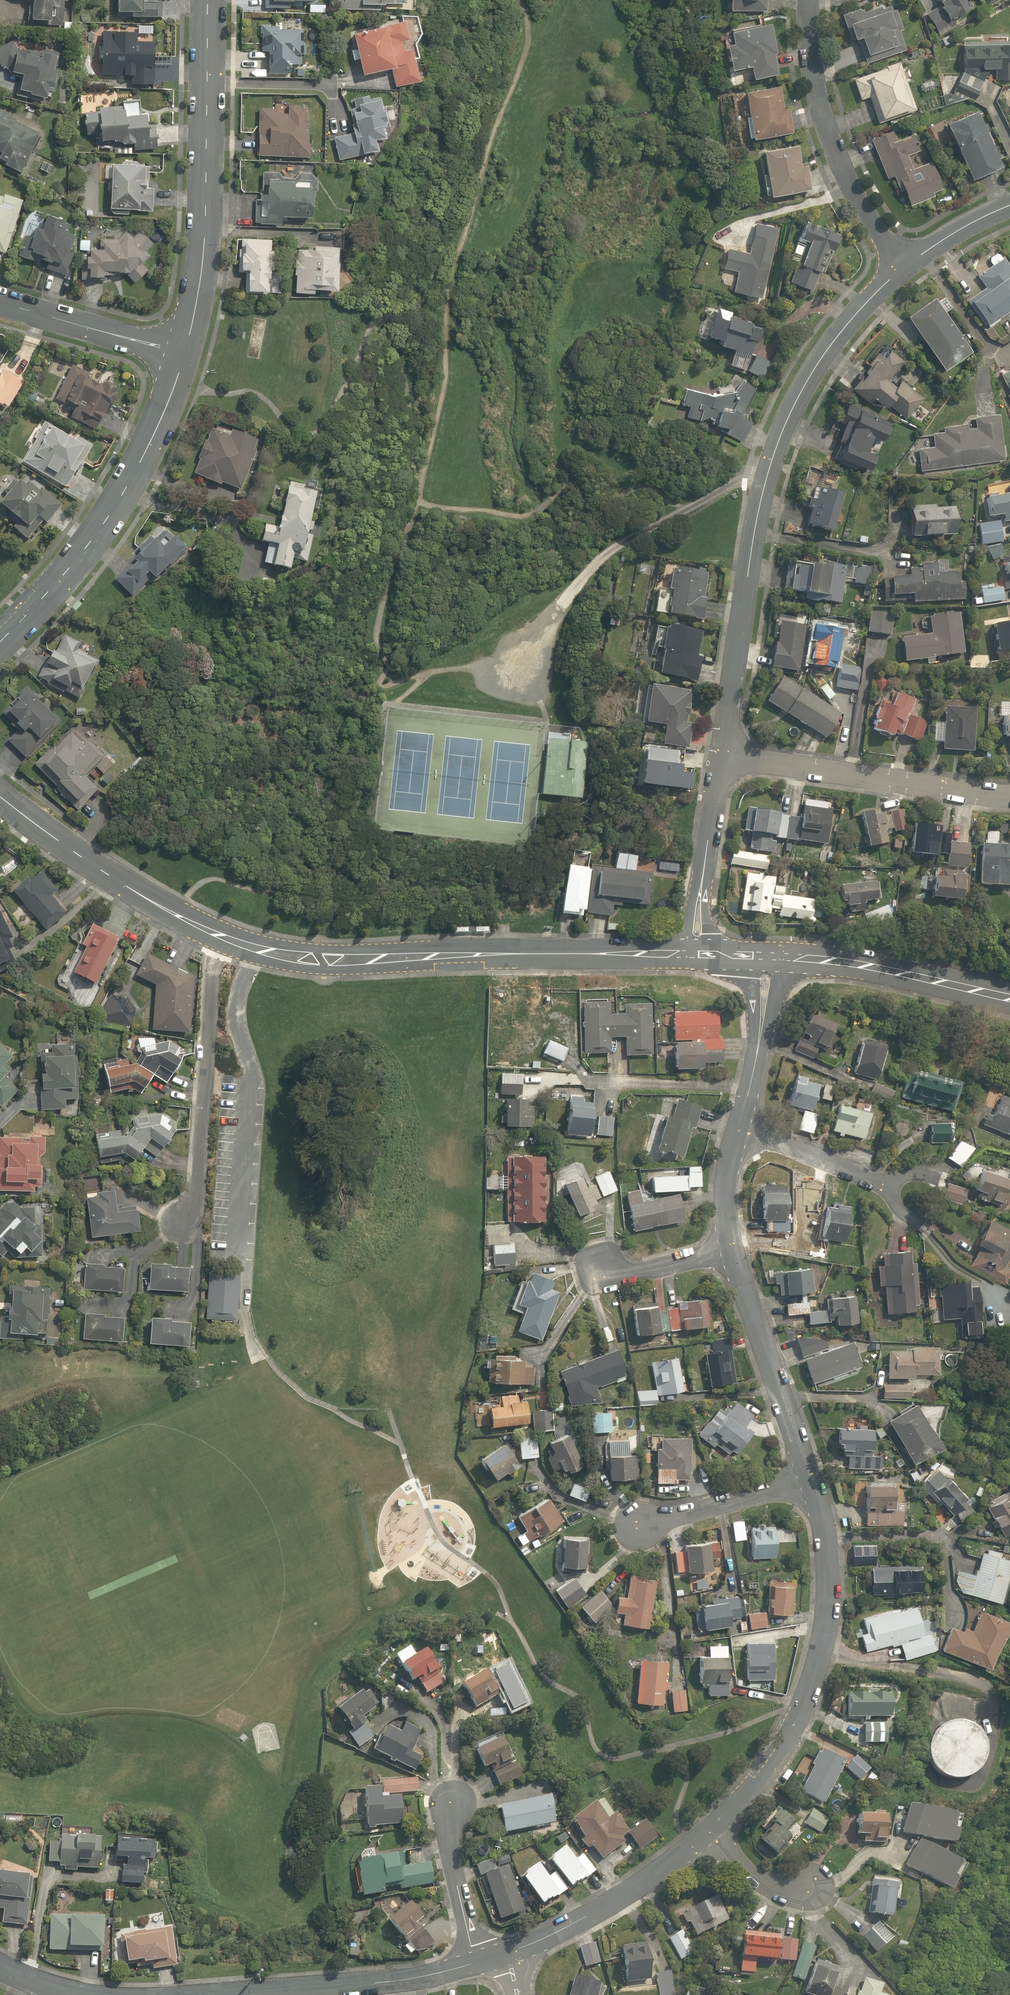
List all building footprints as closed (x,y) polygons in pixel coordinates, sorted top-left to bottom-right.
[(29,1),(29,21),(53,22),(53,8),(59,9),(59,0),(10,0),(29,1)] [(117,16),(135,16),(135,19),(160,20),(160,0),(118,0),(117,16)] [(263,8),(292,12),(293,3),(312,6),(313,0),(264,0),(263,8)] [(340,9),(380,13),(381,7),(408,9),(409,0),(341,0),(340,9)] [(733,12),(768,12),(768,0),(733,0),(733,12)] [(842,15),(851,45),(858,42),(864,61),(903,48),(898,30),(902,29),(895,6),(882,10),(879,0),(870,0),(856,4),(857,10),(842,15)] [(939,3),(941,7),(927,15),(938,35),(976,13),(969,0),(945,0),(939,3)] [(406,22),(353,34),(364,79),(392,72),(397,89),(421,83),(406,22)] [(771,24),(731,29),(733,46),(728,47),(731,72),(754,69),(755,80),(778,77),(771,24)] [(285,28),(261,27),(261,56),(268,56),(267,71),(298,72),(299,57),(303,57),(303,33),(284,33),(285,28)] [(140,34),(103,32),(101,77),(132,78),(132,87),(152,88),(154,45),(140,45),(140,34)] [(59,52),(19,41),(0,49),(0,66),(2,71),(6,69),(9,75),(19,77),(14,96),(45,103),(48,89),(55,91),(60,71),(54,69),(59,52)] [(963,42),(962,72),(956,90),(977,96),(983,77),(994,77),(994,82),(1009,82),(1009,43),(963,42)] [(916,111),(901,63),(854,78),(861,102),(870,100),(877,123),(916,111)] [(786,87),(746,95),(756,143),(795,135),(786,87)] [(355,109),(349,111),(353,134),(334,138),(338,162),(380,154),(378,143),(387,141),(385,131),(390,130),(383,97),(371,99),(370,94),(353,97),(355,109)] [(124,109),(87,112),(84,112),(85,136),(102,135),(103,143),(123,142),(123,147),(132,146),(133,152),(158,150),(156,118),(142,119),(140,100),(124,101),(124,109)] [(275,112),(258,112),(257,157),(310,158),(311,107),(286,107),(286,117),(275,117),(275,112)] [(981,112),(948,125),(972,183),(1005,169),(981,112)] [(897,144),(893,132),(890,124),(877,129),(880,137),(872,140),(886,179),(893,177),(901,198),(907,196),(911,207),(946,194),(934,164),(913,172),(908,157),(922,152),(916,137),(897,144)] [(805,147),(764,153),(772,200),(813,194),(805,147)] [(115,159),(114,164),(111,215),(132,217),(132,212),(152,213),(154,189),(146,189),(148,161),(115,159)] [(316,181),(266,176),(264,201),(256,200),(253,225),(284,227),(285,216),(313,219),(316,181)] [(6,251),(26,201),(5,193),(4,198),(0,197),(0,249),(6,251)] [(34,238),(28,236),(20,259),(67,276),(75,255),(70,253),(76,236),(67,233),(70,225),(49,217),(43,232),(37,229),(34,238)] [(761,300),(779,228),(757,223),(749,255),(729,250),(724,270),(738,273),(733,293),(761,300)] [(801,240),(807,242),(792,285),(812,292),(819,274),(825,276),(840,235),(807,224),(801,240)] [(79,251),(82,251),(81,282),(112,283),(112,273),(128,274),(136,284),(152,271),(145,262),(148,260),(147,232),(128,232),(128,225),(79,226),(79,251)] [(274,240),(240,239),(238,273),(246,274),(246,294),(271,295),(274,240)] [(341,247),(311,245),(309,245),(308,251),(297,250),(294,293),(337,296),(341,247)] [(979,274),(986,291),(971,301),(989,327),(1009,312),(1009,261),(1009,259),(979,274)] [(937,299),(908,321),(946,374),(975,352),(937,299)] [(765,327),(723,309),(709,340),(751,358),(765,327)] [(865,363),(870,368),(851,389),(870,406),(875,401),(888,413),(893,406),(907,419),(923,401),(901,381),(896,388),(888,381),(904,363),(891,351),(884,359),(875,352),(865,363)] [(89,372),(74,364),(56,399),(75,409),(71,418),(102,433),(121,394),(87,377),(89,372)] [(9,409),(24,380),(0,368),(0,404),(9,409)] [(1000,374),(1009,396),(1009,369),(1000,374)] [(746,410),(762,393),(748,381),(737,394),(714,399),(688,390),(682,407),(692,410),(689,419),(718,428),(740,444),(757,420),(746,410)] [(849,406),(842,422),(847,424),(833,457),(873,474),(881,456),(869,451),(874,439),(886,444),(894,425),(849,406)] [(918,450),(921,473),(1003,463),(998,416),(974,419),(975,427),(944,430),(944,435),(934,436),(935,448),(918,450)] [(258,441),(202,420),(196,436),(208,440),(195,473),(205,477),(203,482),(220,488),(221,485),(239,491),(258,441)] [(90,449),(46,424),(44,423),(33,442),(38,445),(25,469),(65,492),(90,449)] [(9,499),(2,508),(20,523),(14,530),(28,542),(44,523),(47,526),(63,507),(43,489),(41,493),(28,482),(23,488),(15,481),(3,494),(9,499)] [(291,482),(291,483),(283,528),(265,525),(261,546),(268,547),(265,563),(277,565),(276,570),(292,573),(294,559),(309,562),(322,496),(305,493),(306,485),(291,482)] [(833,536),(845,499),(828,493),(826,497),(812,493),(806,510),(811,511),(806,527),(833,536)] [(986,503),(989,521),(978,523),(982,548),(1004,544),(1002,532),(1009,531),(1009,498),(986,503)] [(958,505),(911,508),(913,543),(960,540),(958,505)] [(143,556),(115,581),(132,599),(153,580),(156,584),(192,551),(172,528),(156,541),(152,537),(138,550),(143,556)] [(840,566),(788,560),(787,560),(783,599),(841,606),(844,578),(839,577),(840,566)] [(914,603),(914,605),(963,602),(962,572),(938,573),(937,565),(921,566),(922,571),(909,571),(910,579),(882,580),(884,605),(914,603)] [(707,574),(674,571),(670,618),(721,622),(723,603),(704,602),(707,574)] [(893,615),(870,612),(867,632),(891,635),(893,615)] [(903,640),(907,665),(964,656),(958,613),(929,618),(932,635),(903,640)] [(775,643),(771,667),(798,671),(803,641),(802,641),(804,626),(780,622),(777,644),(775,643)] [(845,628),(815,624),(809,668),(834,671),(836,658),(841,659),(845,628)] [(994,627),(999,657),(1009,655),(1009,625),(994,627)] [(700,634),(667,630),(661,679),(700,684),(703,660),(697,659),(700,634)] [(82,643),(65,634),(41,681),(80,701),(100,662),(78,651),(82,643)] [(861,668),(840,665),(837,688),(857,691),(861,668)] [(797,688),(783,678),(767,703),(825,740),(841,716),(815,699),(822,689),(804,677),(797,688)] [(691,693),(649,688),(644,726),(666,729),(661,771),(684,774),(690,727),(686,727),(691,693)] [(29,689),(2,714),(0,716),(17,734),(8,742),(25,759),(62,724),(29,689)] [(918,704),(898,696),(892,711),(882,707),(872,733),(896,742),(898,735),(918,743),(925,723),(913,718),(918,704)] [(976,710),(946,708),(945,725),(935,724),(934,745),(944,745),(944,751),(973,753),(976,710)] [(99,781),(115,766),(76,724),(33,764),(78,813),(105,788),(99,781)] [(587,743),(548,739),(541,795),(581,799),(587,743)] [(833,810),(804,806),(798,844),(827,849),(833,810)] [(801,820),(749,809),(744,832),(752,833),(748,852),(772,857),(776,840),(797,844),(801,820)] [(886,834),(893,832),(888,811),(863,817),(870,851),(889,847),(886,834)] [(902,812),(891,814),(895,834),(906,832),(902,812)] [(941,827),(915,825),(912,858),(941,861),(941,857),(948,858),(947,868),(969,870),(971,844),(951,842),(952,836),(940,835),(941,827)] [(984,845),(980,889),(1009,892),(1009,847),(984,845)] [(653,876),(590,869),(569,867),(564,914),(612,919),(613,903),(649,907),(653,876)] [(939,871),(937,880),(934,901),(966,905),(969,881),(955,879),(955,873),(939,871)] [(15,892),(16,893),(49,931),(71,913),(54,893),(61,888),(48,873),(36,883),(32,878),(15,892)] [(785,888),(776,887),(777,880),(747,875),(740,916),(770,921),(771,916),(813,922),(817,902),(784,897),(785,888)] [(845,916),(864,913),(866,928),(894,924),(891,902),(881,904),(878,885),(841,891),(845,916)] [(16,958),(10,947),(17,943),(0,909),(0,966),(16,958)] [(122,939),(94,924),(81,947),(87,951),(75,973),(95,985),(122,939)] [(198,978),(154,951),(151,956),(139,949),(132,961),(143,967),(138,975),(158,986),(153,1028),(192,1032),(198,978)] [(615,999),(585,1001),(589,1053),(615,1051),(614,1038),(627,1037),(628,1055),(657,1053),(653,1002),(625,1004),(626,1014),(617,1015),(615,999)] [(566,1044),(580,1012),(553,1000),(538,1035),(551,1040),(544,1056),(562,1064),(570,1046),(566,1044)] [(721,1012),(674,1011),(673,1071),(720,1072),(721,1012)] [(841,1023),(814,1011),(795,1052),(816,1061),(823,1046),(829,1049),(841,1023)] [(142,1055),(105,1064),(112,1088),(138,1083),(149,1090),(159,1077),(171,1083),(185,1057),(185,1056),(185,1055),(184,1054),(184,1053),(184,1052),(183,1051),(183,1050),(182,1049),(182,1048),(181,1047),(180,1046),(179,1045),(178,1044),(177,1044),(176,1043),(175,1043),(174,1042),(173,1041),(172,1041),(171,1041),(170,1041),(168,1041),(167,1041),(166,1041),(165,1041),(164,1041),(163,1041),(162,1042),(161,1042),(160,1042),(160,1043),(159,1043),(158,1044),(157,1039),(138,1038),(142,1055)] [(893,1049),(863,1041),(853,1075),(883,1084),(893,1049)] [(41,1109),(69,1109),(69,1102),(77,1102),(77,1045),(57,1045),(57,1042),(36,1042),(36,1061),(42,1061),(41,1109)] [(965,1087),(915,1070),(906,1095),(957,1112),(965,1087)] [(829,1083),(801,1076),(793,1107),(807,1111),(802,1129),(815,1133),(829,1083)] [(525,1079),(524,1089),(546,1091),(547,1081),(525,1079)] [(988,1112),(983,1126),(1009,1136),(1009,1099),(1001,1095),(994,1114),(988,1112)] [(537,1099),(509,1098),(508,1128),(536,1129),(537,1099)] [(875,1113),(843,1103),(833,1132),(865,1143),(875,1113)] [(700,1114),(675,1104),(654,1156),(679,1166),(700,1114)] [(599,1107),(568,1106),(567,1133),(598,1134),(599,1107)] [(134,1127),(96,1136),(101,1159),(129,1154),(140,1162),(147,1152),(161,1161),(178,1137),(173,1133),(178,1125),(157,1110),(131,1117),(134,1127)] [(616,1117),(602,1116),(599,1137),(613,1139),(616,1117)] [(956,1121),(931,1121),(931,1142),(955,1143),(956,1121)] [(0,1137),(0,1192),(34,1193),(35,1180),(45,1180),(46,1139),(0,1137)] [(968,1140),(947,1157),(957,1170),(978,1152),(968,1140)] [(547,1159),(507,1160),(507,1225),(548,1225),(547,1159)] [(701,1168),(654,1172),(656,1194),(703,1190),(701,1168)] [(979,1194),(1007,1205),(1009,1197),(1009,1177),(989,1169),(979,1194)] [(611,1171),(595,1178),(605,1199),(621,1191),(611,1171)] [(591,1176),(567,1186),(582,1219),(605,1208),(591,1176)] [(972,1185),(947,1182),(944,1201),(969,1205),(972,1185)] [(789,1183),(763,1185),(767,1232),(793,1230),(789,1183)] [(647,1191),(628,1196),(637,1235),(691,1221),(684,1194),(650,1202),(647,1191)] [(87,1199),(90,1239),(143,1235),(142,1212),(119,1213),(118,1193),(98,1195),(98,1198),(87,1199)] [(41,1226),(10,1200),(0,1212),(0,1255),(3,1258),(12,1246),(25,1257),(32,1249),(37,1253),(48,1239),(37,1230),(41,1226)] [(856,1211),(828,1206),(822,1242),(850,1247),(856,1211)] [(993,1224),(969,1265),(982,1273),(987,1264),(995,1268),(990,1275),(1008,1286),(1009,1283),(1009,1268),(1007,1266),(1009,1260),(1009,1234),(993,1224)] [(516,1245),(495,1245),(495,1265),(515,1266),(516,1245)] [(915,1306),(920,1306),(919,1265),(914,1265),(914,1254),(886,1254),(886,1266),(881,1266),(882,1287),(887,1287),(888,1314),(915,1313),(915,1306)] [(192,1267),(153,1265),(152,1291),(191,1293),(192,1267)] [(128,1268),(87,1266),(86,1290),(126,1293),(128,1268)] [(239,1273),(210,1270),(206,1319),(235,1322),(239,1273)] [(815,1270),(776,1272),(776,1283),(782,1283),(782,1293),(816,1291),(815,1270)] [(562,1286),(534,1275),(531,1284),(523,1281),(511,1310),(524,1315),(519,1330),(541,1339),(562,1286)] [(983,1287),(939,1288),(939,1298),(942,1298),(943,1320),(962,1319),(962,1341),(985,1340),(983,1287)] [(10,1317),(1,1316),(0,1332),(0,1334),(42,1338),(42,1332),(46,1333),(47,1325),(43,1324),(46,1293),(16,1291),(14,1307),(11,1307),(10,1317)] [(859,1297),(834,1298),(835,1315),(840,1315),(840,1322),(861,1321),(859,1297)] [(711,1301),(680,1302),(680,1310),(668,1310),(669,1331),(712,1330),(711,1301)] [(831,1324),(830,1311),(812,1313),(811,1303),(789,1305),(790,1317),(810,1315),(811,1326),(831,1324)] [(662,1305),(636,1307),(638,1332),(664,1330),(662,1305)] [(127,1318),(87,1314),(85,1341),(124,1345),(127,1318)] [(194,1322),(154,1320),(153,1346),(193,1349),(194,1322)] [(825,1340),(809,1337),(798,1341),(805,1357),(828,1348),(825,1340)] [(737,1383),(732,1340),(712,1343),(713,1354),(705,1355),(709,1387),(737,1383)] [(855,1344),(806,1361),(814,1386),(864,1368),(855,1344)] [(943,1375),(943,1352),(887,1350),(887,1359),(878,1359),(877,1385),(884,1386),(884,1398),(931,1400),(932,1380),(917,1379),(917,1374),(943,1375)] [(620,1352),(560,1373),(575,1413),(605,1402),(600,1389),(630,1378),(620,1352)] [(636,1390),(638,1403),(662,1400),(661,1396),(687,1392),(682,1358),(652,1363),(655,1387),(636,1390)] [(527,1362),(494,1360),(493,1384),(534,1387),(535,1367),(526,1366),(527,1362)] [(531,1425),(528,1403),(517,1405),(516,1397),(497,1399),(498,1409),(491,1409),(493,1430),(531,1425)] [(754,1416),(736,1403),(718,1429),(711,1424),(699,1439),(715,1450),(717,1447),(731,1456),(734,1452),(740,1457),(760,1430),(750,1423),(754,1416)] [(943,1444),(919,1405),(890,1423),(914,1462),(943,1444)] [(553,1432),(554,1410),(536,1409),(535,1432),(553,1432)] [(612,1434),(612,1415),(594,1415),(594,1434),(612,1434)] [(844,1431),(844,1445),(847,1445),(847,1459),(881,1460),(882,1432),(844,1431)] [(583,1465),(568,1435),(550,1444),(554,1452),(544,1457),(552,1473),(562,1468),(564,1471),(569,1469),(571,1471),(583,1465)] [(522,1437),(522,1460),(539,1460),(539,1437),(522,1437)] [(692,1441),(665,1440),(665,1452),(657,1452),(657,1485),(680,1485),(680,1479),(691,1480),(692,1441)] [(632,1443),(610,1443),(609,1457),(615,1457),(615,1482),(640,1482),(641,1459),(631,1458),(632,1443)] [(504,1444),(482,1459),(496,1480),(515,1468),(512,1463),(515,1460),(504,1444)] [(972,1503),(953,1479),(949,1483),(942,1474),(931,1483),(938,1492),(934,1495),(952,1519),(972,1503)] [(576,1481),(571,1497),(587,1502),(592,1486),(576,1481)] [(863,1505),(865,1483),(852,1482),(850,1504),(863,1505)] [(898,1506),(899,1488),(868,1486),(866,1529),(904,1531),(906,1506),(898,1506)] [(563,1520),(549,1498),(517,1518),(525,1531),(514,1537),(520,1546),(563,1520)] [(994,1507),(1009,1540),(1009,1499),(994,1507)] [(745,1542),(745,1522),(734,1523),(735,1542),(745,1542)] [(782,1529),(753,1528),(751,1559),(781,1561),(782,1529)] [(589,1540),(564,1538),(562,1565),(587,1567),(589,1540)] [(690,1573),(716,1569),(713,1551),(722,1550),(720,1542),(674,1549),(677,1571),(689,1570),(690,1573)] [(877,1568),(877,1565),(878,1546),(854,1545),(853,1567),(877,1568)] [(962,1592),(1006,1605),(1009,1593),(1009,1557),(987,1550),(978,1581),(958,1575),(957,1578),(962,1592)] [(928,1568),(878,1565),(876,1595),(882,1595),(882,1598),(898,1599),(898,1593),(927,1595),(928,1568)] [(646,1576),(631,1575),(630,1597),(623,1597),(622,1615),(628,1616),(627,1627),(654,1629),(656,1582),(646,1582),(646,1576)] [(556,1592),(566,1607),(586,1593),(576,1578),(556,1592)] [(781,1584),(773,1584),(773,1588),(777,1588),(777,1600),(772,1600),(772,1608),(777,1608),(776,1615),(800,1616),(800,1579),(781,1578),(781,1584)] [(582,1606),(589,1615),(607,1599),(601,1591),(582,1606)] [(714,1600),(715,1608),(706,1610),(708,1620),(699,1621),(701,1633),(737,1628),(736,1618),(745,1617),(743,1596),(714,1600)] [(921,1607),(864,1621),(867,1634),(860,1636),(864,1653),(901,1644),(905,1659),(939,1651),(935,1633),(927,1635),(921,1607)] [(986,1612),(978,1633),(972,1631),(970,1636),(955,1631),(947,1652),(999,1673),(1009,1644),(1009,1622),(986,1612)] [(765,1614),(750,1615),(751,1630),(767,1628),(765,1614)] [(657,1657),(658,1644),(649,1643),(648,1656),(657,1657)] [(778,1646),(749,1644),(747,1681),(776,1682),(778,1646)] [(723,1646),(706,1646),(706,1659),(700,1658),(700,1682),(705,1683),(705,1697),(725,1697),(726,1658),(723,1658),(723,1646)] [(437,1689),(449,1681),(429,1651),(420,1658),(413,1647),(397,1656),(417,1685),(421,1682),(432,1699),(440,1694),(437,1689)] [(669,1662),(642,1660),(640,1705),(666,1706),(669,1662)] [(488,1672),(461,1685),(474,1711),(478,1708),(484,1721),(498,1714),(490,1698),(499,1694),(488,1672)] [(382,1706),(370,1690),(342,1711),(356,1730),(351,1733),(360,1746),(373,1736),(362,1720),(382,1706)] [(687,1692),(673,1693),(675,1713),(689,1711),(687,1692)] [(897,1697),(848,1695),(847,1717),(896,1719),(897,1697)] [(889,1724),(866,1723),(864,1746),(888,1747),(889,1724)] [(403,1734),(392,1729),(385,1743),(382,1741),(376,1753),(417,1774),(425,1758),(411,1751),(422,1731),(409,1724),(403,1734)] [(956,1724),(951,1724),(946,1725),(941,1727),(937,1730),(933,1733),(930,1737),(928,1741),(926,1746),(925,1751),(925,1756),(926,1761),(928,1766),(930,1771),(933,1775),(937,1778),(942,1781),(946,1782),(951,1783),(957,1784),(962,1783),(966,1781),(971,1779),(975,1776),(979,1772),(981,1768),(984,1763),(985,1758),(985,1753),(985,1748),(983,1743),(981,1739),(978,1735),(975,1731),(971,1728),(966,1726),(961,1724),(956,1724)] [(500,1740),(473,1751),(482,1772),(488,1770),(494,1787),(516,1778),(500,1740)] [(843,1763),(824,1753),(803,1792),(822,1802),(843,1763)] [(873,1770),(859,1758),(848,1770),(862,1783),(873,1770)] [(414,1780),(380,1783),(380,1789),(365,1790),(368,1831),(374,1831),(373,1826),(402,1824),(400,1794),(415,1793),(414,1780)] [(832,1824),(809,1796),(778,1823),(781,1827),(765,1840),(777,1854),(792,1841),(786,1834),(796,1825),(799,1830),(805,1824),(820,1835),(832,1824)] [(557,1797),(502,1808),(507,1833),(562,1822),(557,1797)] [(593,1845),(604,1859),(628,1842),(623,1835),(627,1832),(615,1819),(612,1821),(600,1805),(576,1823),(587,1836),(581,1840),(588,1849),(593,1845)] [(905,1834),(964,1847),(966,1834),(959,1833),(963,1819),(911,1807),(905,1834)] [(862,1818),(861,1838),(866,1838),(865,1844),(878,1845),(879,1841),(894,1842),(896,1820),(862,1818)] [(644,1826),(627,1838),(638,1852),(654,1840),(644,1826)] [(104,1840),(90,1839),(90,1831),(63,1830),(62,1843),(50,1842),(49,1863),(60,1863),(60,1868),(64,1868),(63,1874),(78,1875),(78,1870),(103,1871),(104,1840)] [(148,1834),(118,1833),(117,1842),(121,1842),(120,1859),(128,1860),(127,1868),(123,1868),(122,1885),(147,1886),(148,1861),(155,1861),(156,1844),(147,1844),(148,1834)] [(908,1866),(960,1892),(967,1879),(963,1878),(970,1865),(924,1842),(908,1866)] [(579,1859),(571,1847),(554,1859),(574,1888),(596,1872),(584,1855),(579,1859)] [(407,1856),(353,1868),(359,1893),(366,1891),(368,1899),(385,1895),(383,1889),(401,1885),(402,1890),(436,1883),(432,1863),(410,1868),(407,1856)] [(525,1913),(511,1866),(485,1875),(499,1921),(525,1913)] [(569,1891),(557,1873),(550,1878),(544,1868),(527,1880),(546,1907),(569,1891)] [(6,1911),(5,1925),(27,1927),(32,1877),(0,1874),(0,1911),(6,1911)] [(901,1881),(874,1878),(870,1915),(898,1917),(901,1881)] [(740,1919),(729,1894),(693,1910),(689,1902),(680,1906),(694,1939),(740,1919)] [(421,1916),(409,1903),(389,1921),(406,1941),(398,1947),(404,1954),(409,1950),(414,1955),(431,1940),(415,1922),(421,1916)] [(108,1919),(52,1916),(50,1952),(73,1953),(73,1949),(100,1950),(99,1976),(110,1976),(112,1927),(108,1927),(108,1919)] [(172,1927),(120,1937),(126,1967),(147,1963),(147,1966),(152,1965),(153,1971),(179,1966),(172,1927)] [(696,1952),(683,1929),(667,1938),(680,1961),(696,1952)] [(885,1945),(870,1930),(861,1939),(876,1955),(885,1945)] [(748,1932),(747,1960),(796,1962),(798,1938),(770,1936),(770,1933),(748,1932)] [(601,1965),(596,1944),(580,1947),(586,1969),(601,1965)] [(803,1981),(815,1948),(805,1944),(793,1978),(803,1981)] [(652,1947),(626,1947),(626,1982),(653,1982),(652,1947)] [(756,1963),(741,1962),(741,1975),(755,1976),(756,1963)] [(673,1970),(657,1972),(659,1994),(675,1994),(673,1970)] [(839,1978),(820,1970),(811,1993),(817,1994),(839,1994),(833,1992),(839,1978)] [(575,1977),(571,1994),(599,1994),(602,1984),(575,1977)] [(887,1994),(889,1987),(868,1979),(862,1994),(890,1994),(887,1994)]
